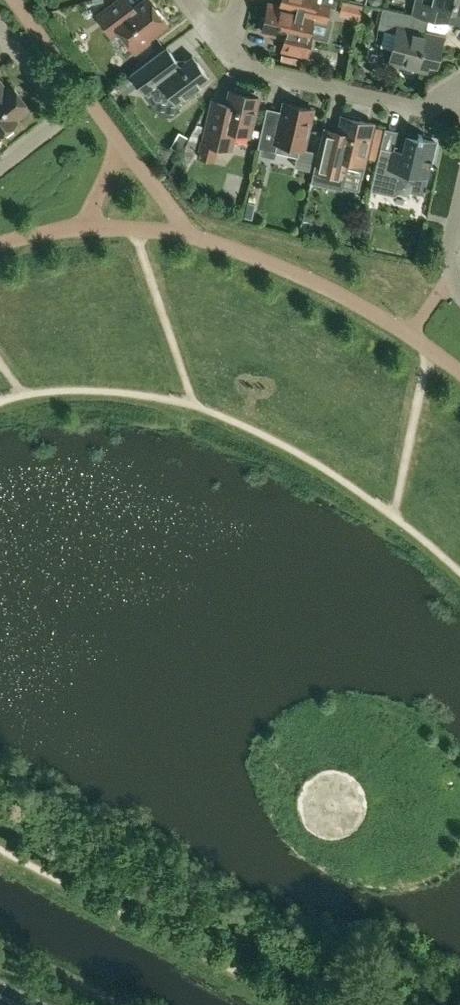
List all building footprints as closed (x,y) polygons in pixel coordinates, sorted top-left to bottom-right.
[(127,0),(118,0),(97,15),(111,34),(118,29),(134,51),(148,41),(149,36),(166,23),(149,0),(143,0),(133,8),(127,0)] [(329,4),(330,0),(281,0),(280,6),(268,3),(264,17),(262,18),(260,25),(262,28),(261,31),(285,36),(282,49),(306,55),(310,37),(329,41),(334,18),(326,17),(328,6),(329,4)] [(416,14),(438,20),(449,22),(453,9),(459,10),(459,0),(416,0),(412,14),(416,14)] [(362,5),(342,1),(339,16),(359,20),(362,5)] [(416,14),(412,14),(382,7),(377,28),(395,32),(388,61),(427,70),(428,62),(436,64),(442,37),(413,30),(416,14)] [(130,74),(139,86),(160,115),(172,116),(181,109),(176,102),(180,99),(209,78),(192,55),(179,64),(166,47),(130,74)] [(2,132),(6,135),(13,130),(11,125),(16,122),(13,119),(28,108),(10,86),(5,90),(0,83),(0,134),(2,132)] [(212,100),(202,143),(199,158),(215,161),(218,146),(230,149),(234,130),(249,134),(258,96),(254,95),(255,91),(235,87),(234,91),(229,90),(226,103),(212,100)] [(274,158),(275,152),(296,157),(294,166),(309,169),(313,151),(303,149),(312,109),(283,102),(279,120),(274,119),(273,126),(262,123),(257,148),(260,148),(259,154),(274,158)] [(338,167),(361,173),(373,123),(341,116),(338,132),(323,128),(311,181),(334,187),(338,167)] [(380,147),(374,174),(370,190),(386,194),(387,189),(409,191),(413,173),(427,176),(435,141),(406,134),(402,150),(393,148),(392,150),(380,147)]
